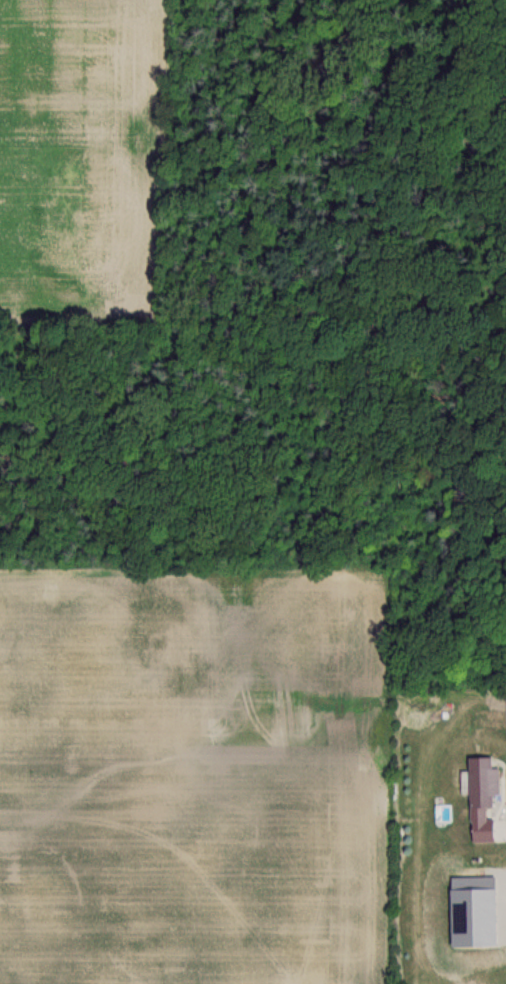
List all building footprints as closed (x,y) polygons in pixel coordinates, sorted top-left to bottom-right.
[(496,767),(489,767),(489,756),(466,756),(466,806),(488,806),(488,793),(496,793),(496,767)] [(469,818),(469,841),(491,841),(491,818),(469,818)]
